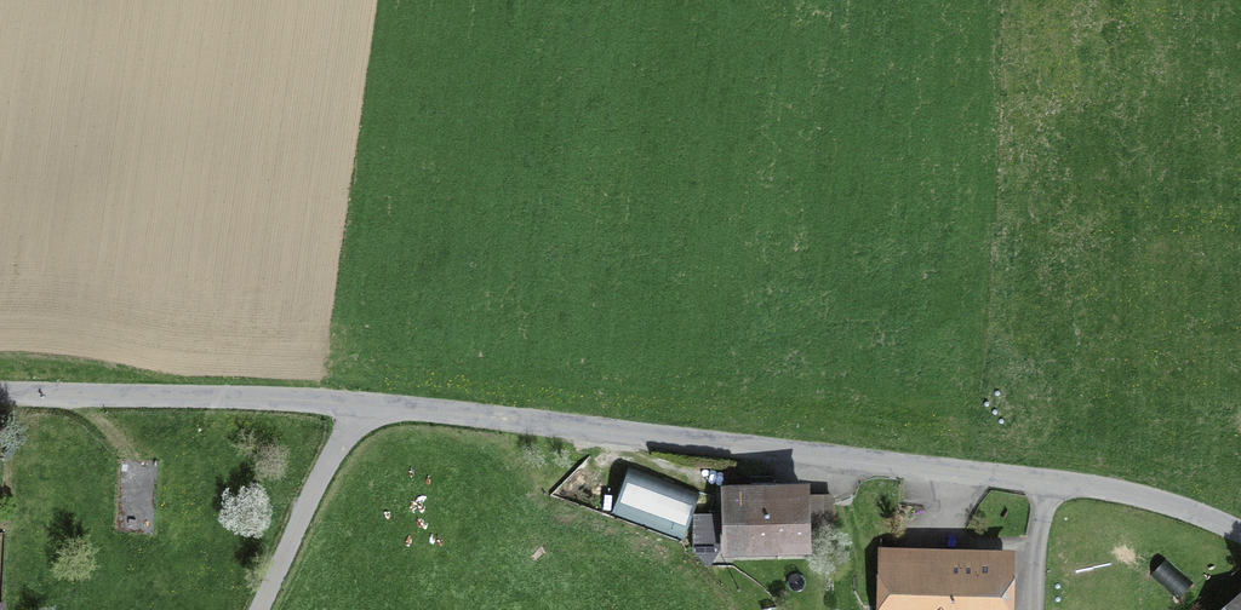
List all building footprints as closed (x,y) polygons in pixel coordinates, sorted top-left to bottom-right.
[(685,537),(697,507),(626,479),(614,509),(685,537)] [(830,496),(728,498),(729,551),(777,549),(777,552),(808,551),(808,539),(832,539),(830,496)] [(695,549),(707,565),(718,550),(717,515),(695,516),(695,549)] [(879,609),(1003,609),(1004,566),(880,563),(879,609)] [(1227,609),(1240,609),(1240,598),(1227,609)]
